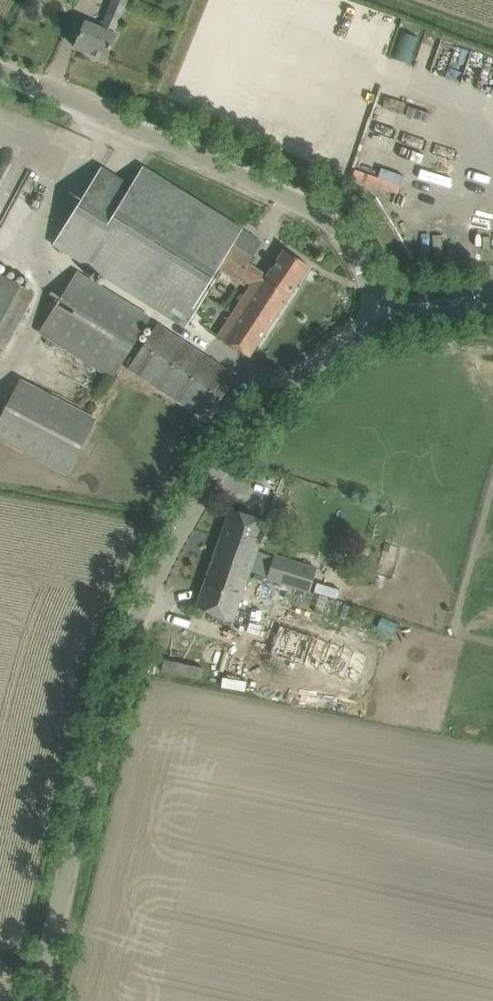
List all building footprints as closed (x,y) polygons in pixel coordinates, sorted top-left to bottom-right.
[(102,27),(86,21),(75,46),(105,59),(116,33),(114,33),(128,0),(113,0),(102,27)] [(29,169),(10,159),(0,179),(0,228),(29,169)] [(252,237),(240,229),(143,165),(131,185),(102,165),(53,244),(160,308),(187,325),(207,292),(221,269),(249,288),(218,336),(249,356),(288,297),(264,281),(268,276),(267,275),(249,263),(253,257),(261,244),(252,237)] [(264,281),(288,297),(309,265),(284,249),(267,275),(268,276),(264,281)] [(150,317),(133,307),(77,271),(39,330),(96,366),(112,377),(150,317)] [(5,350),(35,293),(0,274),(0,347),(5,350)] [(157,323),(128,368),(207,420),(236,376),(157,323)] [(78,410),(20,379),(0,417),(0,439),(68,474),(96,419),(78,410)] [(284,477),(274,473),(268,487),(279,491),(284,477)] [(237,565),(250,570),(267,522),(230,509),(219,540),(243,549),(237,565)] [(233,619),(250,570),(237,565),(243,549),(219,540),(196,607),(233,619)] [(309,591),(316,568),(274,555),(267,578),(309,591)] [(368,642),(303,624),(280,618),(269,655),(357,679),(368,642)]
